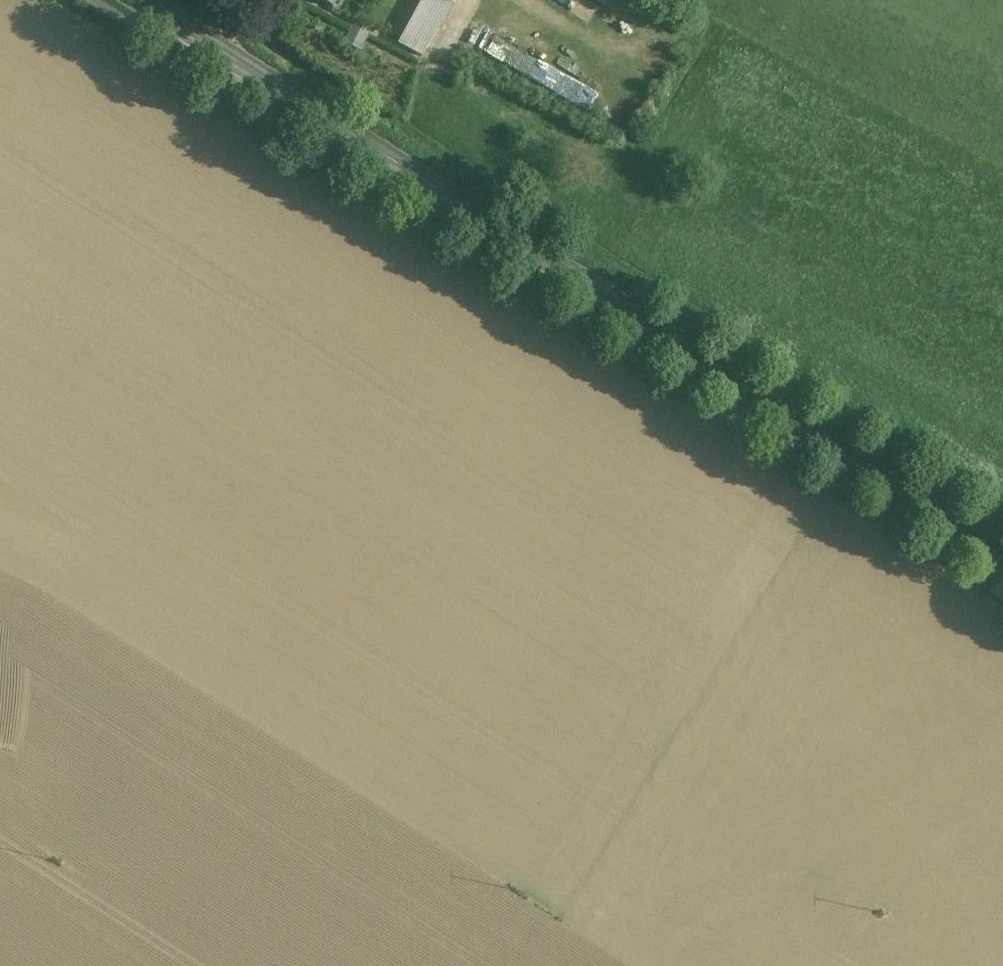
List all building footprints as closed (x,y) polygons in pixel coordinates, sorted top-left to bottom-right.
[(332,8),(337,0),(317,0),(332,8)] [(579,10),(584,0),(553,0),(579,10)] [(495,56),(503,38),(473,25),(465,43),(495,56)] [(589,109),(598,90),(519,53),(510,72),(589,109)]
